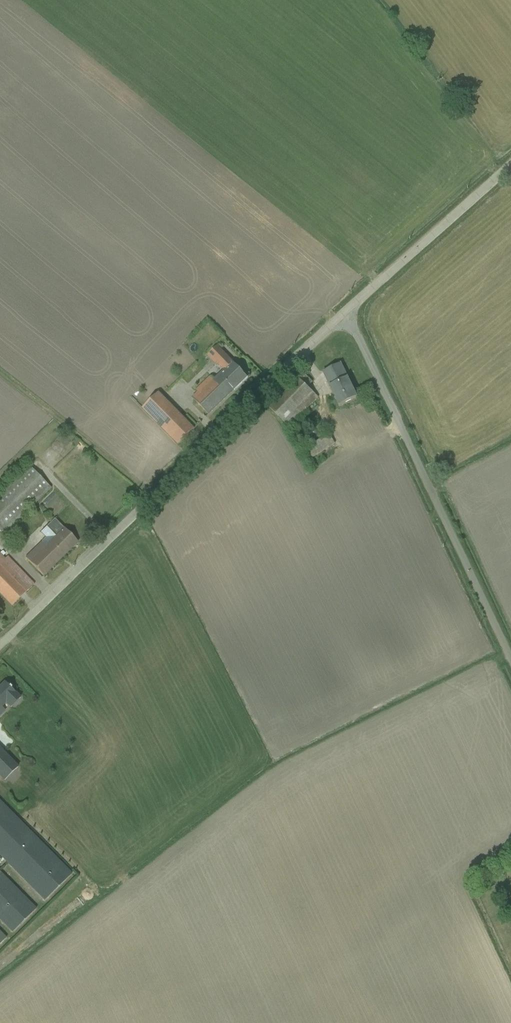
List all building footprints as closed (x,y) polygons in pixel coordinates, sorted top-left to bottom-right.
[(206,413),(244,377),(215,345),(205,354),(221,370),(211,380),(207,376),(193,389),(197,393),(192,397),(206,413)] [(335,403),(354,395),(339,362),(320,370),(335,403)] [(301,423),(307,416),(304,413),(327,389),(318,381),(289,412),(301,423)] [(171,389),(152,407),(189,445),(208,426),(171,389)] [(322,457),(332,452),(332,450),(347,442),(342,434),(317,447),(322,457)] [(0,503),(0,517),(19,531),(59,478),(34,459),(0,503)] [(71,515),(77,508),(71,503),(65,511),(71,515)] [(23,557),(41,576),(76,543),(52,518),(39,531),(44,537),(23,557)] [(21,605),(45,584),(38,575),(36,576),(13,550),(11,551),(0,539),(0,580),(21,605)] [(4,681),(0,685),(0,716),(20,697),(4,681)] [(4,780),(18,768),(0,750),(0,776),(4,780)] [(0,800),(0,856),(43,901),(71,873),(0,800)] [(0,872),(0,920),(12,932),(36,909),(0,872)]
